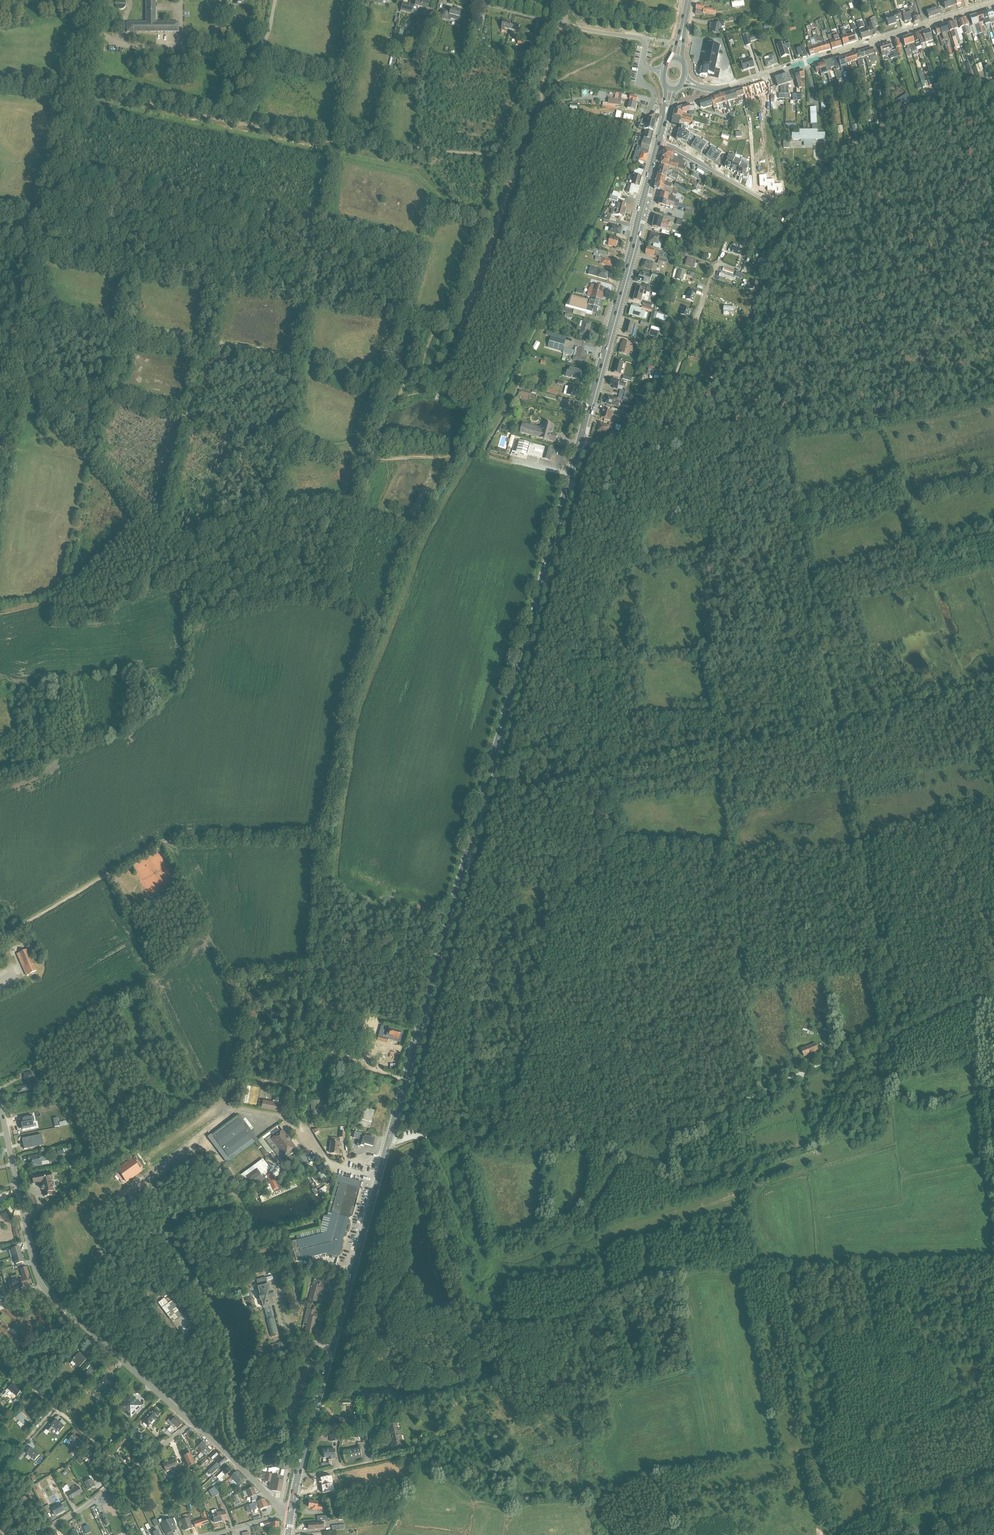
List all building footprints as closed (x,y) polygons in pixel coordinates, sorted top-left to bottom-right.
[(124,8),(127,1),(125,0),(117,0),(115,5),(124,8)] [(179,32),(179,22),(156,22),(156,0),(146,0),(146,23),(127,23),(127,33),(179,32)] [(403,2),(401,10),(411,13),(412,10),(417,11),(418,7),(423,8),(422,12),(427,13),(428,9),(429,3),(416,0),(415,5),(403,2)] [(946,0),(941,0),(943,6),(944,5),(945,8),(957,5),(955,0),(946,0)] [(369,6),(362,5),(360,12),(367,14),(369,6)] [(697,5),(695,14),(703,16),(703,13),(716,15),(716,11),(715,10),(711,10),(704,8),(705,6),(697,5)] [(914,5),(908,7),(908,8),(912,20),(913,20),(915,23),(916,22),(919,22),(919,21),(915,8),(914,5)] [(941,14),(939,7),(926,11),(929,18),(941,14)] [(905,23),(912,20),(908,8),(897,12),(900,19),(904,18),(905,23)] [(442,9),(439,18),(447,20),(447,19),(451,20),(451,18),(460,20),(461,16),(460,16),(461,11),(450,9),(450,11),(442,9)] [(896,21),(900,19),(897,12),(890,14),(886,15),(885,16),(888,26),(897,23),(896,21)] [(986,27),(991,25),(990,23),(989,20),(987,12),(982,14),(986,27)] [(987,32),(986,27),(982,14),(976,15),(981,33),(983,40),(985,39),(985,36),(988,35),(987,32)] [(975,35),(981,33),(976,15),(967,18),(970,28),(973,27),(975,35)] [(874,27),(878,26),(875,17),(873,17),(872,18),(871,20),(870,21),(869,22),(870,23),(869,23),(869,27),(867,27),(868,29),(867,29),(870,37),(875,36),(875,35),(876,35),(877,34),(874,27)] [(972,33),(970,28),(967,18),(962,20),(967,35),(972,33)] [(724,27),(725,22),(717,20),(716,24),(711,23),(710,27),(711,27),(710,33),(717,34),(722,35),(723,29),(721,29),(722,26),(724,27)] [(867,29),(865,30),(862,20),(857,21),(857,24),(859,29),(862,40),(870,37),(867,29)] [(962,20),(958,21),(960,28),(962,28),(964,37),(967,37),(967,35),(962,20)] [(510,31),(512,23),(504,21),(501,30),(508,31),(508,30),(510,31)] [(852,34),(851,30),(848,31),(845,22),(842,23),(843,27),(849,44),(856,42),(854,34),(852,34)] [(963,40),(959,28),(958,29),(956,22),(952,23),(958,42),(963,40)] [(520,25),(512,23),(510,31),(512,31),(511,32),(518,34),(520,25)] [(959,46),(958,42),(952,23),(947,24),(950,32),(952,31),(951,32),(955,47),(954,48),(955,53),(958,52),(956,47),(959,46)] [(947,24),(939,27),(943,40),(947,38),(946,33),(950,32),(947,24)] [(843,27),(840,28),(843,37),(841,38),(844,46),(849,44),(843,27)] [(942,45),(945,45),(944,43),(943,40),(939,27),(935,28),(936,30),(937,35),(939,35),(941,42),(942,45)] [(823,52),(816,30),(815,30),(815,28),(811,29),(814,38),(819,53),(823,52)] [(397,29),(394,40),(401,41),(403,31),(397,29)] [(827,51),(825,44),(824,44),(822,37),(821,37),(820,33),(819,33),(817,30),(816,30),(823,52),(827,51)] [(831,50),(829,43),(828,43),(825,32),(824,33),(824,30),(821,31),(822,33),(825,44),(827,51),(831,50)] [(922,32),(925,44),(929,43),(930,45),(933,44),(929,30),(922,32)] [(842,46),(838,36),(836,32),(833,33),(833,34),(832,34),(837,48),(842,46)] [(927,48),(925,44),(922,32),(917,34),(922,49),(927,48)] [(832,34),(828,35),(830,42),(832,49),(837,48),(832,34)] [(918,50),(922,49),(917,34),(913,35),(917,47),(918,50)] [(918,50),(917,47),(915,48),(914,43),(912,35),(907,37),(913,54),(918,52),(918,50)] [(913,54),(907,37),(903,38),(905,46),(907,45),(908,49),(905,49),(907,56),(913,54)] [(815,55),(819,53),(814,38),(810,39),(810,41),(815,55)] [(899,40),(894,41),(900,60),(902,59),(902,56),(900,47),(901,47),(899,40)] [(789,42),(788,41),(777,45),(781,58),(789,55),(787,50),(791,49),(790,48),(788,42),(789,42)] [(709,74),(714,75),(721,43),(713,42),(713,43),(708,42),(703,66),(702,66),(700,75),(708,77),(709,74)] [(948,42),(944,43),(945,45),(948,57),(953,55),(950,45),(949,45),(948,42)] [(880,46),(883,56),(886,56),(887,56),(889,56),(890,55),(890,54),(889,52),(892,52),(889,43),(880,46)] [(803,58),(807,57),(804,47),(796,50),(794,51),(796,57),(802,55),(803,58)] [(866,59),(868,68),(872,67),(871,65),(875,64),(874,62),(877,61),(873,48),(863,51),(866,59)] [(896,50),(893,51),(894,55),(890,56),(891,59),(894,58),(895,61),(899,59),(898,57),(896,50)] [(861,73),(862,78),(866,77),(865,75),(863,65),(864,65),(862,60),(866,59),(863,51),(855,53),(858,61),(859,67),(861,73)] [(855,61),(858,61),(855,53),(844,57),(847,64),(848,66),(847,67),(848,71),(848,72),(851,71),(850,69),(853,68),(857,67),(855,61)] [(769,56),(764,58),(765,60),(767,67),(771,66),(771,65),(777,63),(774,54),(769,56)] [(968,63),(966,64),(971,78),(975,77),(972,68),(970,62),(968,54),(966,55),(968,63)] [(846,72),(848,71),(847,67),(844,57),(838,59),(844,78),(846,77),(847,77),(847,76),(847,75),(846,72)] [(754,67),(752,58),(741,62),(743,71),(748,69),(750,69),(754,67)] [(837,81),(844,79),(844,78),(838,59),(832,61),(833,69),(837,81)] [(831,69),(833,69),(832,61),(824,63),(828,74),(830,80),(832,79),(832,78),(835,77),(833,72),(832,72),(831,69)] [(824,63),(815,66),(817,74),(820,73),(821,76),(828,74),(824,63)] [(785,98),(789,98),(789,84),(791,83),(789,74),(785,75),(785,76),(782,77),(785,85),(785,98)] [(779,99),(785,98),(785,85),(782,77),(779,78),(779,77),(775,79),(778,87),(778,94),(779,94),(779,99)] [(758,94),(765,92),(762,83),(742,89),(744,96),(748,108),(751,107),(749,99),(748,99),(747,96),(751,94),(754,93),(755,94),(757,93),(758,94)] [(742,89),(735,91),(739,102),(743,101),(742,96),(744,96),(742,89)] [(736,106),(740,105),(739,102),(735,91),(730,93),(733,103),(736,103),(736,106)] [(734,107),(733,103),(730,93),(725,94),(730,108),(734,107)] [(618,98),(618,100),(621,100),(622,101),(623,99),(630,100),(630,101),(637,102),(638,97),(631,96),(630,95),(630,96),(619,94),(618,98)] [(730,117),(735,118),(735,112),(731,113),(730,108),(725,94),(720,96),(722,104),(724,104),(725,107),(726,106),(727,109),(727,114),(731,113),(730,117)] [(726,114),(722,104),(720,96),(711,99),(713,106),(715,112),(719,113),(716,105),(719,105),(721,110),(723,110),(724,115),(726,114)] [(608,102),(607,106),(615,107),(615,104),(621,104),(621,100),(618,100),(618,98),(608,97),(608,102)] [(701,108),(704,109),(713,106),(711,99),(700,102),(699,103),(701,108)] [(630,101),(628,108),(635,110),(637,102),(630,101)] [(698,117),(698,110),(694,110),(694,107),(690,107),(690,105),(682,107),(683,113),(689,111),(689,115),(693,116),(698,117)] [(689,115),(683,113),(682,107),(675,111),(674,116),(692,121),(693,116),(689,115)] [(658,115),(657,115),(657,114),(656,114),(656,115),(655,115),(654,115),(646,119),(646,121),(645,130),(654,132),(657,118),(658,118),(658,117),(658,116),(658,115)] [(674,116),(672,124),(680,126),(684,127),(685,123),(691,124),(691,126),(694,126),(695,122),(692,121),(674,116)] [(684,130),(684,127),(680,126),(676,140),(681,141),(686,144),(688,140),(691,142),(694,137),(684,130)] [(652,141),(654,132),(645,130),(644,135),(643,138),(652,141)] [(817,130),(813,130),(800,130),(800,133),(792,133),(792,134),(789,134),(790,140),(792,140),(801,140),(801,143),(804,143),(804,147),(813,147),(813,142),(816,142),(816,140),(825,140),(825,133),(818,133),(818,130),(817,130)] [(702,141),(694,137),(691,142),(694,144),(691,147),(696,150),(702,141)] [(709,146),(702,141),(696,150),(701,154),(704,150),(706,151),(709,146)] [(640,145),(638,145),(637,148),(649,151),(651,145),(641,142),(640,145)] [(717,151),(709,146),(706,151),(709,153),(706,157),(711,160),(717,151)] [(644,162),(646,163),(649,151),(637,148),(633,160),(638,162),(637,165),(643,166),(644,162)] [(674,157),(675,153),(667,150),(665,151),(663,158),(684,166),(686,162),(683,161),(674,157)] [(722,154),(717,151),(711,160),(720,164),(721,159),(719,158),(722,154)] [(674,157),(683,161),(684,158),(675,153),(674,157)] [(735,158),(736,155),(732,154),(732,155),(729,154),(725,168),(728,168),(727,169),(731,170),(731,171),(735,158)] [(661,163),(685,170),(686,167),(684,166),(663,158),(661,163)] [(742,160),(735,158),(731,171),(734,172),(734,173),(738,174),(737,175),(738,175),(742,160)] [(742,160),(738,175),(740,176),(743,177),(743,178),(747,179),(749,174),(747,174),(748,168),(747,168),(748,165),(745,164),(745,162),(741,161),(742,160)] [(679,176),(679,173),(668,170),(668,169),(661,166),(659,170),(679,176)] [(677,182),(678,179),(679,179),(680,176),(678,176),(679,176),(659,170),(658,176),(666,178),(671,179),(677,182)] [(640,188),(643,174),(634,171),(633,175),(632,176),(631,180),(628,185),(640,188)] [(705,184),(708,180),(693,172),(691,176),(705,184)] [(766,175),(759,176),(760,187),(764,187),(767,187),(766,175)] [(767,175),(766,175),(767,187),(767,192),(771,191),(771,192),(775,192),(774,180),(767,180),(767,175)] [(665,183),(666,178),(658,176),(656,184),(673,189),(671,188),(672,185),(665,183)] [(775,180),(774,180),(775,192),(775,197),(779,196),(783,195),(782,184),(775,184),(775,180)] [(682,191),(684,186),(677,182),(674,186),(682,191)] [(677,195),(678,192),(677,191),(676,191),(676,190),(673,189),(656,184),(654,189),(658,190),(677,195)] [(628,185),(627,190),(628,190),(627,194),(629,194),(634,195),(634,194),(638,195),(640,188),(628,185)] [(697,187),(695,186),(692,191),(691,192),(699,196),(699,195),(702,191),(697,187)] [(612,196),(614,192),(611,190),(609,195),(610,195),(610,198),(609,199),(617,202),(618,198),(612,196)] [(662,193),(660,199),(679,204),(680,201),(675,200),(676,197),(662,193)] [(694,208),(681,205),(679,204),(660,199),(658,205),(662,206),(662,207),(666,208),(666,207),(670,208),(670,205),(686,209),(685,212),(692,214),(694,208)] [(633,201),(627,200),(626,202),(627,202),(626,209),(633,210),(634,204),(632,204),(633,201)] [(615,209),(625,212),(626,209),(625,208),(624,207),(626,203),(624,203),(617,202),(615,208),(615,209)] [(670,223),(666,222),(666,220),(655,217),(654,222),(677,229),(678,229),(679,227),(673,225),(673,223),(670,222),(670,223)] [(676,231),(677,229),(654,222),(652,227),(663,230),(662,234),(668,235),(669,232),(666,231),(667,229),(668,230),(668,229),(676,231)] [(620,235),(622,228),(610,224),(608,231),(620,235)] [(650,237),(648,243),(654,244),(653,247),(660,249),(663,240),(664,236),(654,234),(654,235),(652,234),(651,238),(650,237)] [(740,237),(738,240),(744,242),(745,240),(748,241),(747,244),(750,245),(752,239),(745,237),(745,238),(740,237)] [(610,239),(609,241),(608,241),(609,239),(605,238),(603,245),(612,247),(613,246),(617,247),(618,241),(610,239)] [(732,244),(731,246),(730,246),(729,252),(741,256),(741,254),(742,250),(743,249),(737,247),(737,245),(733,243),(733,245),(732,244)] [(765,245),(762,245),(763,244),(758,243),(757,246),(762,247),(762,248),(764,248),(763,253),(767,255),(769,249),(764,248),(765,245)] [(600,254),(608,257),(609,252),(586,246),(584,250),(594,253),(600,254)] [(659,261),(667,263),(668,259),(662,257),(663,253),(647,248),(645,254),(654,256),(656,257),(656,255),(659,256),(659,257),(660,257),(659,261)] [(599,257),(600,254),(594,253),(593,256),(596,256),(595,260),(600,262),(599,264),(601,264),(611,267),(611,266),(612,266),(612,264),(611,263),(612,261),(599,257)] [(771,260),(761,257),(760,260),(759,264),(759,265),(768,268),(771,260)] [(695,268),(696,268),(697,264),(695,264),(696,261),(687,258),(685,266),(694,269),(694,268),(695,268)] [(665,270),(667,263),(659,261),(658,264),(644,260),(643,264),(642,264),(642,267),(642,268),(656,271),(657,268),(665,270)] [(590,267),(588,275),(607,280),(609,272),(590,267)] [(685,281),(687,275),(684,275),(685,272),(679,271),(677,280),(683,281),(685,281)] [(638,281),(650,284),(652,277),(640,274),(638,281)] [(652,274),(652,276),(657,278),(657,280),(657,282),(660,283),(662,276),(652,274)] [(747,283),(746,289),(749,290),(757,292),(757,291),(760,283),(752,281),(751,284),(747,283)] [(605,288),(591,284),(590,287),(589,287),(587,297),(602,300),(605,288)] [(649,296),(650,293),(647,292),(646,295),(643,294),(645,290),(637,287),(637,288),(636,288),(635,291),(636,291),(635,294),(651,298),(651,296),(649,296)] [(689,292),(686,300),(693,302),(696,294),(689,292)] [(650,300),(651,298),(635,294),(634,297),(633,299),(634,299),(633,300),(641,302),(642,300),(644,301),(648,302),(648,300),(650,300)] [(586,300),(572,296),(570,299),(563,312),(566,313),(573,315),(585,318),(586,313),(592,315),(592,314),(597,315),(598,310),(599,310),(600,308),(602,300),(587,297),(586,300)] [(646,312),(641,310),(642,309),(637,308),(632,307),(629,314),(644,318),(646,312)] [(681,315),(687,317),(687,318),(690,310),(683,307),(680,315),(681,315)] [(571,322),(573,315),(566,313),(564,320),(571,322)] [(580,327),(579,330),(581,330),(580,335),(592,338),(593,333),(589,332),(591,324),(583,321),(583,322),(582,325),(580,324),(579,327),(580,327)] [(627,322),(624,334),(631,335),(631,337),(634,338),(635,335),(642,337),(643,334),(636,332),(638,324),(627,322)] [(652,326),(649,336),(658,338),(661,329),(652,326)] [(548,347),(562,352),(567,337),(552,333),(548,347)] [(724,338),(722,341),(725,343),(724,344),(725,344),(724,345),(728,348),(731,342),(730,341),(725,337),(724,338)] [(645,345),(653,347),(654,341),(647,339),(645,345)] [(631,351),(632,351),(634,344),(623,341),(622,346),(621,346),(619,353),(629,356),(631,351)] [(584,353),(585,349),(576,347),(573,356),(574,356),(573,360),(578,361),(578,363),(584,365),(586,359),(585,359),(587,354),(584,353)] [(623,371),(622,371),(624,363),(617,361),(614,373),(621,375),(621,373),(622,374),(623,371)] [(719,377),(724,366),(718,363),(717,366),(714,364),(712,367),(710,366),(705,376),(715,381),(717,376),(719,377)] [(653,367),(649,366),(648,374),(651,375),(654,375),(654,379),(660,380),(661,372),(653,370),(653,367)] [(568,371),(567,371),(566,377),(580,381),(582,372),(568,368),(568,369),(568,371)] [(627,384),(623,382),(612,380),(610,385),(614,386),(613,389),(618,390),(618,389),(620,390),(621,386),(626,387),(627,384)] [(538,390),(544,392),(546,384),(540,382),(539,386),(533,385),(532,388),(538,390)] [(569,387),(566,386),(564,394),(567,395),(566,395),(576,397),(578,389),(569,386),(569,387)] [(624,396),(619,394),(618,399),(607,396),(606,400),(605,404),(607,404),(611,405),(618,407),(619,403),(620,403),(621,401),(628,403),(629,397),(624,396)] [(564,400),(563,404),(564,404),(563,409),(572,412),(574,403),(575,403),(564,400)] [(624,418),(625,412),(612,408),(611,411),(617,413),(617,416),(624,418)] [(605,419),(604,421),(610,423),(611,420),(613,412),(604,409),(601,418),(605,419)] [(540,428),(523,423),(520,433),(555,442),(557,435),(552,434),(554,425),(543,422),(542,426),(540,427),(540,428)] [(620,431),(621,426),(609,423),(608,426),(602,424),(602,425),(601,425),(600,427),(599,427),(598,431),(610,435),(612,427),(616,428),(615,430),(620,431)] [(542,459),(545,448),(531,444),(520,441),(516,440),(512,451),(516,452),(516,453),(527,456),(528,455),(542,459)] [(545,448),(542,459),(550,461),(553,450),(545,448)] [(150,912),(168,902),(163,895),(146,904),(150,912)] [(34,972),(36,971),(27,950),(20,953),(22,959),(20,960),(23,966),(25,965),(29,974),(32,973),(32,975),(35,973),(34,972)] [(23,966),(20,960),(22,959),(20,953),(16,954),(26,975),(26,976),(28,975),(29,975),(29,974),(25,965),(23,966)] [(381,1026),(378,1037),(387,1039),(400,1042),(403,1032),(381,1026)] [(804,1056),(824,1047),(821,1040),(806,1046),(801,1049),(804,1056)] [(21,1092),(36,1089),(33,1072),(24,1074),(26,1086),(20,1087),(21,1092)] [(258,1108),(258,1105),(256,1105),(259,1088),(252,1087),(244,1085),(240,1105),(258,1108)] [(323,1100),(312,1100),(312,1115),(323,1115),(323,1100)] [(258,1105),(258,1108),(281,1112),(283,1105),(259,1101),(258,1105)] [(370,1128),(374,1111),(362,1107),(357,1125),(370,1128)] [(33,1122),(34,1122),(33,1117),(30,1118),(22,1120),(23,1124),(19,1125),(20,1128),(20,1129),(23,1129),(23,1130),(22,1130),(34,1128),(33,1122)] [(253,1140),(237,1121),(214,1138),(229,1158),(253,1140)] [(348,1139),(348,1136),(347,1126),(340,1126),(339,1137),(345,1138),(345,1141),(346,1141),(346,1152),(349,1151),(348,1139)] [(261,1144),(278,1131),(279,1131),(276,1127),(258,1140),(261,1144)] [(278,1131),(261,1144),(268,1154),(269,1154),(273,1158),(276,1156),(281,1163),(287,1158),(284,1155),(282,1156),(270,1140),(280,1133),(278,1131)] [(282,1156),(284,1155),(294,1148),(295,1147),(283,1131),(280,1133),(270,1140),(282,1156)] [(365,1136),(365,1134),(355,1131),(353,1138),(358,1139),(357,1145),(358,1146),(359,1147),(361,1146),(364,1147),(364,1144),(372,1147),(375,1138),(365,1136)] [(45,1145),(43,1134),(22,1139),(24,1149),(45,1145)] [(339,1155),(340,1149),(339,1148),(339,1147),(340,1147),(341,1142),(340,1142),(340,1138),(331,1138),(331,1141),(330,1141),(329,1153),(339,1155)] [(63,1151),(65,1151),(64,1148),(64,1147),(63,1147),(56,1149),(58,1155),(64,1154),(63,1151)] [(284,1155),(287,1158),(296,1151),(294,1148),(284,1155)] [(301,1151),(297,1154),(307,1168),(314,1162),(313,1163),(312,1161),(309,1163),(301,1151)] [(42,1164),(42,1163),(42,1162),(49,1160),(48,1153),(28,1157),(29,1161),(32,1160),(33,1167),(42,1165),(42,1164)] [(293,1156),(290,1158),(295,1166),(298,1163),(293,1156)] [(132,1158),(117,1169),(127,1183),(142,1172),(132,1158)] [(256,1169),(255,1168),(242,1178),(247,1185),(249,1183),(253,1188),(266,1179),(267,1178),(275,1168),(269,1163),(264,1164),(263,1164),(261,1165),(264,1168),(263,1171),(262,1172),(261,1173),(261,1172),(260,1173),(257,1168),(256,1169)] [(284,1171),(279,1175),(285,1183),(291,1178),(290,1177),(296,1173),(289,1164),(282,1169),(284,1171)] [(323,1165),(318,1168),(326,1182),(330,1180),(328,1177),(329,1177),(326,1172),(326,1173),(324,1171),(327,1170),(325,1167),(323,1165)] [(33,1184),(41,1182),(42,1186),(41,1186),(40,1187),(41,1189),(42,1190),(43,1190),(44,1197),(52,1195),(51,1191),(54,1191),(52,1180),(53,1180),(52,1172),(32,1176),(33,1184)] [(349,1218),(352,1216),(359,1191),(357,1188),(358,1183),(337,1177),(329,1209),(331,1214),(346,1218),(349,1218)] [(266,1179),(262,1183),(267,1187),(263,1189),(265,1194),(271,1192),(269,1187),(268,1187),(271,1183),(266,1179)] [(79,1205),(82,1209),(89,1205),(86,1200),(79,1205)] [(331,1214),(326,1233),(343,1238),(346,1236),(347,1232),(345,1232),(347,1224),(349,1225),(350,1222),(348,1219),(346,1218),(331,1214)] [(14,1241),(11,1232),(3,1235),(1,1228),(0,1229),(0,1245),(14,1241)] [(318,1230),(297,1234),(298,1238),(314,1235),(314,1234),(318,1233),(318,1230)] [(297,1240),(302,1260),(327,1253),(328,1254),(338,1257),(340,1256),(344,1241),(342,1240),(343,1238),(326,1233),(315,1235),(297,1240)] [(302,1260),(297,1240),(291,1242),(295,1257),(296,1261),(302,1260)] [(236,1241),(233,1246),(245,1252),(247,1247),(236,1241)] [(259,1248),(254,1249),(255,1254),(260,1253),(269,1251),(268,1246),(259,1248)] [(14,1257),(21,1254),(19,1247),(11,1249),(14,1257)] [(21,1254),(14,1257),(16,1264),(17,1267),(22,1265),(22,1263),(24,1262),(21,1254)] [(296,1261),(295,1257),(293,1258),(297,1272),(305,1270),(302,1260),(296,1261)] [(27,1267),(22,1268),(20,1269),(22,1278),(20,1279),(22,1286),(32,1283),(27,1267)] [(257,1268),(249,1271),(250,1276),(258,1274),(257,1268)] [(19,1287),(17,1279),(16,1275),(11,1276),(12,1280),(13,1283),(9,1284),(10,1289),(19,1287)] [(258,1287),(268,1284),(266,1277),(256,1280),(258,1287)] [(323,1293),(325,1285),(320,1283),(321,1281),(314,1279),(313,1283),(312,1283),(308,1300),(317,1302),(319,1292),(323,1293)] [(268,1284),(258,1287),(257,1287),(258,1289),(257,1290),(258,1295),(257,1296),(257,1297),(257,1298),(257,1299),(258,1300),(258,1301),(259,1301),(260,1301),(260,1302),(261,1306),(262,1306),(263,1309),(264,1308),(271,1307),(274,1306),(272,1298),(274,1298),(273,1291),(271,1292),(269,1286),(269,1284),(268,1284)] [(248,1292),(241,1294),(242,1298),(245,1297),(246,1302),(251,1301),(250,1296),(249,1296),(248,1292)] [(176,1298),(171,1302),(181,1316),(175,1320),(176,1321),(173,1323),(182,1335),(187,1331),(188,1333),(198,1326),(194,1320),(192,1321),(186,1313),(187,1312),(176,1298)] [(308,1315),(316,1317),(316,1314),(314,1313),(317,1303),(314,1302),(311,1302),(311,1304),(313,1305),(312,1310),(311,1309),(307,1308),(303,1323),(306,1324),(308,1315)] [(271,1307),(264,1308),(267,1320),(274,1318),(271,1307)] [(308,1315),(306,1324),(304,1336),(311,1337),(312,1337),(311,1337),(316,1317),(308,1315)] [(274,1318),(267,1320),(271,1337),(279,1335),(274,1318)] [(0,1330),(0,1336),(1,1338),(10,1333),(5,1327),(0,1330)] [(9,1340),(15,1348),(17,1346),(11,1339),(9,1340)] [(271,1345),(273,1352),(281,1349),(280,1349),(285,1348),(283,1341),(271,1345)] [(255,1356),(264,1354),(262,1347),(253,1349),(255,1356)] [(54,1361),(58,1352),(53,1350),(49,1359),(54,1361)] [(73,1367),(75,1364),(79,1367),(86,1359),(79,1353),(72,1361),(70,1364),(73,1367)] [(93,1364),(84,1374),(89,1379),(98,1369),(97,1368),(97,1369),(93,1365),(93,1364)] [(94,1387),(108,1399),(117,1389),(109,1383),(111,1381),(111,1382),(112,1381),(105,1375),(94,1387)] [(17,1396),(18,1397),(21,1394),(20,1393),(21,1391),(12,1383),(7,1389),(10,1391),(12,1393),(10,1395),(14,1399),(16,1396),(17,1396)] [(0,1392),(0,1396),(1,1397),(2,1397),(3,1398),(4,1396),(5,1396),(6,1395),(5,1394),(7,1392),(10,1391),(7,1389),(5,1391),(2,1389),(0,1392)] [(130,1397),(120,1408),(129,1417),(139,1406),(130,1397)] [(154,1408),(142,1421),(148,1426),(157,1416),(160,1413),(154,1408)] [(391,1410),(393,1419),(399,1417),(398,1409),(391,1410)] [(20,1412),(16,1418),(19,1421),(17,1423),(21,1427),(23,1424),(28,1419),(20,1412)] [(96,1413),(89,1421),(93,1424),(100,1416),(96,1413)] [(173,1415),(166,1421),(169,1424),(175,1417),(173,1415)] [(169,1424),(169,1425),(172,1428),(173,1427),(174,1429),(176,1427),(177,1428),(182,1424),(175,1417),(169,1424)] [(348,1421),(340,1418),(337,1427),(345,1429),(344,1432),(349,1433),(352,1426),(351,1426),(352,1422),(348,1421)] [(56,1419),(51,1425),(53,1427),(59,1432),(64,1427),(58,1421),(56,1419)] [(401,1440),(402,1440),(399,1427),(398,1428),(397,1423),(388,1425),(390,1434),(386,1435),(388,1442),(391,1442),(392,1446),(402,1444),(401,1440)] [(53,1428),(50,1425),(46,1429),(43,1432),(47,1435),(49,1432),(53,1428)] [(369,1436),(368,1436),(368,1431),(361,1432),(362,1441),(370,1440),(369,1436)] [(73,1435),(68,1440),(74,1446),(77,1448),(82,1442),(80,1440),(79,1440),(73,1435)] [(121,1447),(120,1446),(126,1440),(124,1438),(118,1445),(118,1444),(113,1450),(116,1452),(121,1447)] [(203,1451),(207,1446),(203,1441),(198,1446),(194,1450),(200,1454),(203,1450),(203,1451)] [(206,1456),(208,1455),(213,1450),(207,1446),(203,1451),(202,1453),(206,1456)] [(31,1447),(26,1453),(34,1460),(39,1455),(31,1447)] [(343,1451),(346,1465),(355,1463),(355,1460),(358,1459),(362,1458),(359,1448),(343,1451)] [(323,1454),(324,1454),(324,1458),(328,1458),(328,1460),(332,1460),(332,1459),(335,1459),(335,1449),(323,1449),(323,1454)] [(211,1462),(218,1456),(215,1452),(208,1458),(210,1460),(211,1462)] [(195,1462),(190,1453),(183,1457),(188,1467),(197,1463),(196,1461),(195,1462)] [(210,1469),(208,1471),(211,1475),(226,1461),(223,1458),(210,1469)] [(163,1464),(166,1472),(178,1467),(175,1459),(163,1464)] [(232,1470),(229,1467),(229,1466),(223,1472),(222,1472),(217,1477),(219,1480),(217,1482),(212,1485),(214,1487),(215,1487),(223,1480),(224,1481),(229,1477),(227,1475),(232,1470)] [(229,1477),(224,1481),(225,1482),(224,1482),(225,1484),(224,1484),(227,1488),(230,1486),(228,1483),(227,1484),(227,1483),(229,1481),(230,1483),(233,1481),(237,1485),(244,1479),(237,1471),(230,1477),(229,1477)] [(254,1471),(254,1473),(257,1476),(259,1476),(259,1478),(264,1479),(264,1480),(263,1480),(262,1481),(270,1482),(268,1489),(270,1490),(272,1491),(281,1492),(284,1477),(266,1473),(254,1471)] [(91,1479),(84,1482),(88,1490),(95,1486),(91,1479)] [(78,1486),(68,1491),(69,1493),(68,1494),(71,1499),(72,1498),(73,1499),(82,1493),(78,1486)] [(213,1498),(219,1494),(215,1487),(214,1487),(208,1491),(213,1498)] [(245,1498),(248,1496),(249,1498),(251,1497),(256,1495),(253,1487),(242,1492),(244,1496),(245,1498)] [(24,1504),(30,1499),(26,1494),(21,1499),(24,1504)] [(233,1499),(232,1499),(233,1500),(232,1500),(233,1503),(235,1507),(241,1504),(236,1495),(232,1497),(233,1499)] [(247,1510),(250,1509),(251,1511),(257,1509),(256,1506),(259,1505),(260,1509),(267,1507),(265,1499),(249,1504),(249,1506),(246,1507),(247,1510)] [(312,1508),(312,1510),(317,1510),(317,1509),(322,1510),(322,1506),(318,1505),(318,1502),(309,1501),(308,1501),(308,1505),(309,1505),(308,1507),(312,1508)] [(49,1505),(44,1507),(47,1513),(52,1510),(54,1515),(64,1510),(61,1504),(51,1509),(49,1505)] [(224,1510),(212,1514),(214,1523),(223,1520),(223,1521),(227,1520),(224,1510)] [(208,1523),(204,1511),(201,1511),(201,1514),(203,1519),(193,1523),(195,1528),(208,1523)] [(181,1520),(184,1531),(192,1528),(189,1521),(192,1520),(190,1513),(187,1514),(188,1518),(181,1520)] [(104,1514),(102,1515),(104,1520),(107,1527),(110,1525),(107,1519),(104,1514)] [(174,1526),(171,1518),(161,1523),(167,1534),(174,1534),(172,1532),(170,1528),(174,1526)]
